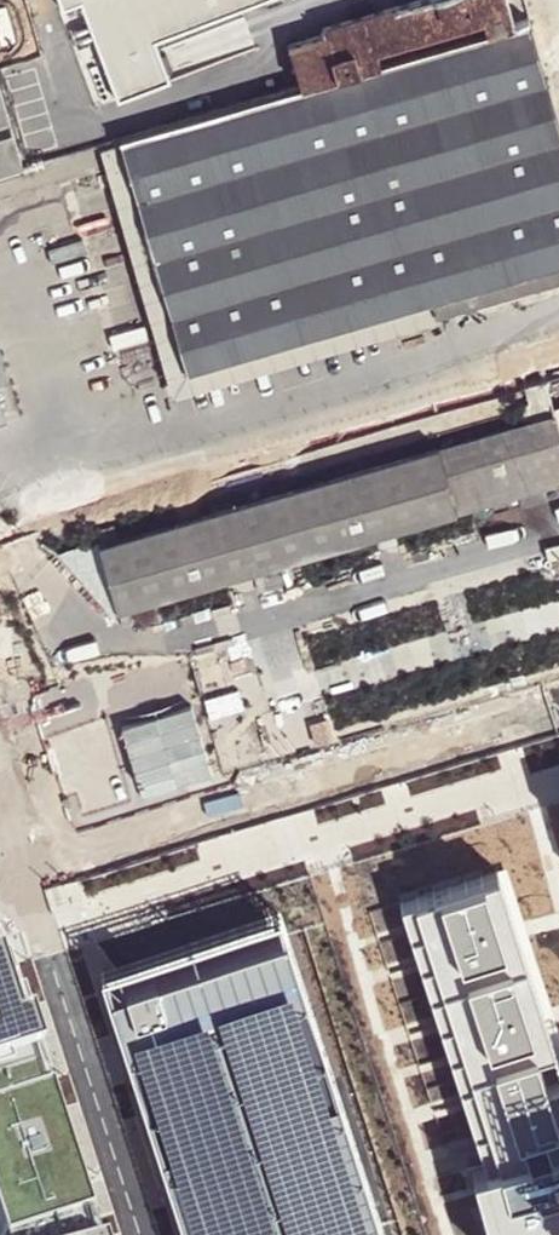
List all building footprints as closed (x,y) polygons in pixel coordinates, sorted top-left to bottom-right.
[(61,9),(78,2),(116,101),(255,47),(240,5),(254,0),(58,0),(61,9)] [(510,27),(502,0),(422,0),(324,29),(326,33),(291,44),(303,87),(382,65),(379,55),(485,23),(488,33),(510,27)] [(529,22),(510,27),(488,33),(382,65),(303,87),(120,139),(187,373),(431,302),(435,315),(558,280),(558,131),(529,22)] [(26,168),(0,84),(0,175),(26,168)] [(187,373),(120,139),(101,145),(173,399),(436,322),(435,315),(431,302),(187,373)] [(384,903),(491,1234),(558,1234),(558,1074),(494,868),(384,903)] [(3,966),(0,967),(0,1234),(90,1234),(3,966)] [(246,982),(166,1003),(176,1040),(110,1057),(156,1234),(311,1234),(246,982)]
